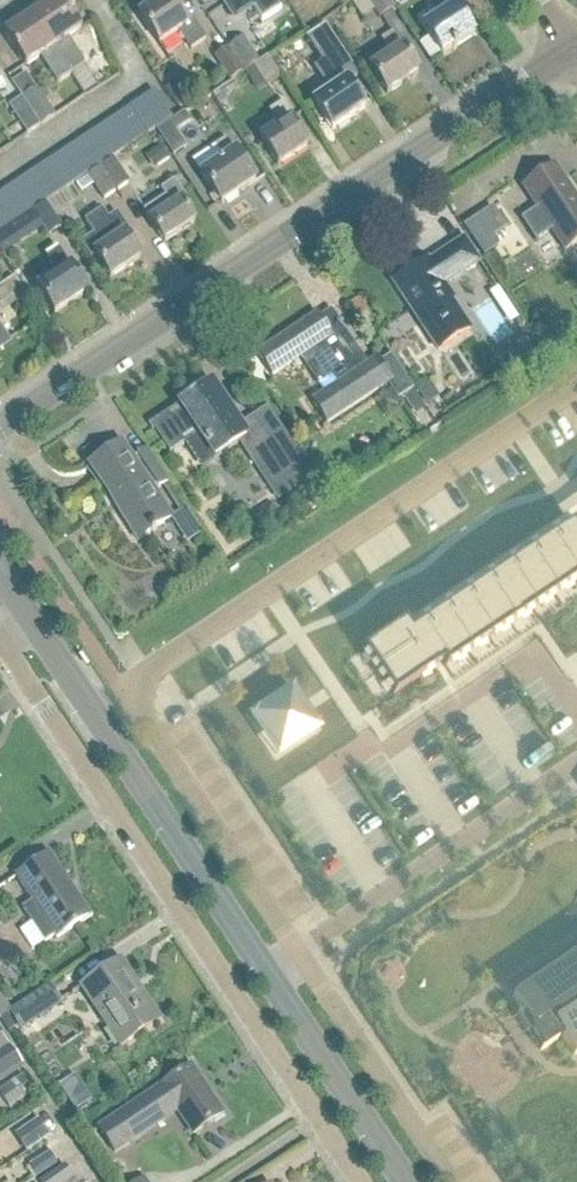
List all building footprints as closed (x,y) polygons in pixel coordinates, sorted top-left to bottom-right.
[(31,17),(70,75),(77,85),(83,95),(95,88),(82,67),(84,66),(67,39),(81,30),(69,12),(73,9),(66,0),(57,0),(31,17)] [(204,42),(192,23),(187,27),(170,0),(163,0),(138,16),(158,47),(178,33),(190,52),(204,42)] [(228,17),(248,4),(253,11),(261,23),(280,10),(273,0),(217,0),(228,17)] [(342,9),(355,0),(336,0),(342,9)] [(392,11),(385,0),(367,0),(379,19),(392,11)] [(441,58),(473,36),(455,8),(436,21),(430,12),(417,21),(441,58)] [(322,26),(321,23),(315,14),(303,23),(326,57),(338,49),(327,33),(336,28),(331,20),(322,26)] [(70,75),(31,17),(3,35),(25,68),(39,58),(56,85),(60,82),(66,92),(77,85),(70,75)] [(386,96),(418,75),(401,49),(400,49),(391,35),(380,42),(390,56),(369,70),(386,96)] [(244,72),(258,63),(242,39),(228,48),(244,72)] [(230,82),(242,74),(226,50),(214,58),(230,82)] [(267,88),(279,80),(266,60),(253,68),(267,88)] [(331,133),(364,111),(345,83),(334,67),(323,74),(334,90),(312,105),(331,133)] [(54,119),(38,94),(25,74),(11,84),(21,99),(40,128),(54,119)] [(164,91),(176,109),(190,100),(178,82),(164,91)] [(154,94),(142,102),(159,128),(171,120),(154,94)] [(40,128),(21,99),(8,107),(27,137),(40,128)] [(142,102),(130,110),(147,136),(159,128),(142,102)] [(277,168),(306,149),(288,122),(292,119),(282,105),(269,113),(279,128),(259,141),(277,168)] [(130,110),(118,118),(135,144),(147,136),(130,110)] [(174,133),(190,123),(183,114),(156,132),(172,157),(185,149),(174,133)] [(118,118),(106,125),(123,152),(135,144),(118,118)] [(106,125),(94,133),(111,160),(123,152),(106,125)] [(94,133),(82,141),(99,167),(111,160),(94,133)] [(82,141),(69,149),(87,175),(99,167),(82,141)] [(220,206),(254,184),(234,154),(233,154),(224,141),(214,148),(223,161),(200,176),(220,206)] [(144,158),(152,171),(169,160),(161,147),(144,158)] [(69,149),(57,157),(74,183),(87,175),(69,149)] [(57,157),(45,165),(62,191),(74,183),(57,157)] [(116,193),(128,185),(112,161),(100,169),(116,193)] [(45,165),(33,173),(50,199),(62,191),(45,165)] [(521,222),(534,242),(550,231),(563,252),(576,242),(576,203),(554,168),(522,190),(537,212),(521,222)] [(99,169),(87,178),(75,185),(81,194),(92,186),(103,201),(115,194),(99,169)] [(33,173),(21,181),(38,207),(50,199),(33,173)] [(21,181),(9,189),(26,215),(38,207),(21,181)] [(160,191),(165,198),(142,213),(163,244),(194,224),(180,203),(185,199),(173,182),(160,191)] [(0,195),(0,201),(14,223),(26,215),(9,189),(0,195)] [(2,231),(5,229),(14,223),(0,201),(0,228),(2,231)] [(48,237),(60,229),(44,205),(32,213),(48,237)] [(123,236),(128,233),(116,215),(107,221),(101,211),(85,222),(93,236),(80,245),(89,259),(93,256),(109,280),(139,260),(123,236)] [(0,232),(0,254),(1,256),(16,246),(5,229),(2,231),(0,232)] [(443,287),(478,264),(463,241),(428,264),(427,262),(392,284),(437,352),(469,331),(450,302),(452,300),(443,287)] [(54,317),(87,295),(69,268),(68,268),(56,250),(44,258),(56,276),(36,290),(54,317)] [(26,300),(13,279),(0,288),(0,306),(11,298),(17,306),(26,300)] [(325,425),(386,385),(397,402),(413,391),(390,357),(380,364),(377,359),(367,366),(337,321),(325,329),(317,316),(256,356),(271,378),(312,350),(337,386),(311,403),(325,425)] [(10,344),(0,330),(0,351),(10,344)] [(210,386),(150,426),(153,430),(154,429),(171,453),(175,451),(184,447),(183,445),(200,434),(206,443),(204,444),(214,460),(243,441),(257,461),(273,451),(254,421),(239,431),(236,425),(233,427),(227,418),(230,416),(210,386)] [(430,386),(418,394),(427,409),(440,401),(430,386)] [(147,451),(132,461),(121,445),(88,467),(137,542),(170,520),(152,492),(167,482),(147,451)] [(362,649),(393,695),(442,662),(445,667),(521,616),(576,578),(576,531),(572,523),(410,631),(405,624),(404,622),(362,649)] [(296,742),(316,728),(290,690),(270,704),(296,742)] [(47,856),(14,878),(31,903),(21,910),(30,924),(19,932),(32,952),(44,944),(54,937),(55,940),(88,918),(47,856)] [(516,996),(515,994),(513,996),(546,1045),(540,1049),(541,1050),(561,1037),(574,1055),(575,1054),(574,1053),(576,1051),(576,955),(516,996)] [(119,1049),(158,1023),(118,962),(79,988),(119,1049)] [(48,987),(14,1010),(8,1014),(19,1031),(59,1004),(48,987)] [(13,1009),(9,1002),(1,1007),(0,1005),(0,1020),(8,1014),(14,1010),(13,1009)] [(21,1066),(9,1046),(0,1051),(0,1080),(21,1066)] [(113,1155),(176,1113),(191,1136),(221,1117),(189,1069),(160,1088),(160,1089),(97,1131),(113,1155)] [(9,1110),(34,1094),(22,1076),(0,1090),(0,1096),(9,1110)] [(37,1121),(14,1137),(25,1153),(48,1138),(37,1121)] [(36,1179),(55,1165),(48,1155),(28,1168),(36,1179)] [(71,1181),(63,1169),(41,1181),(70,1181),(71,1181)]
